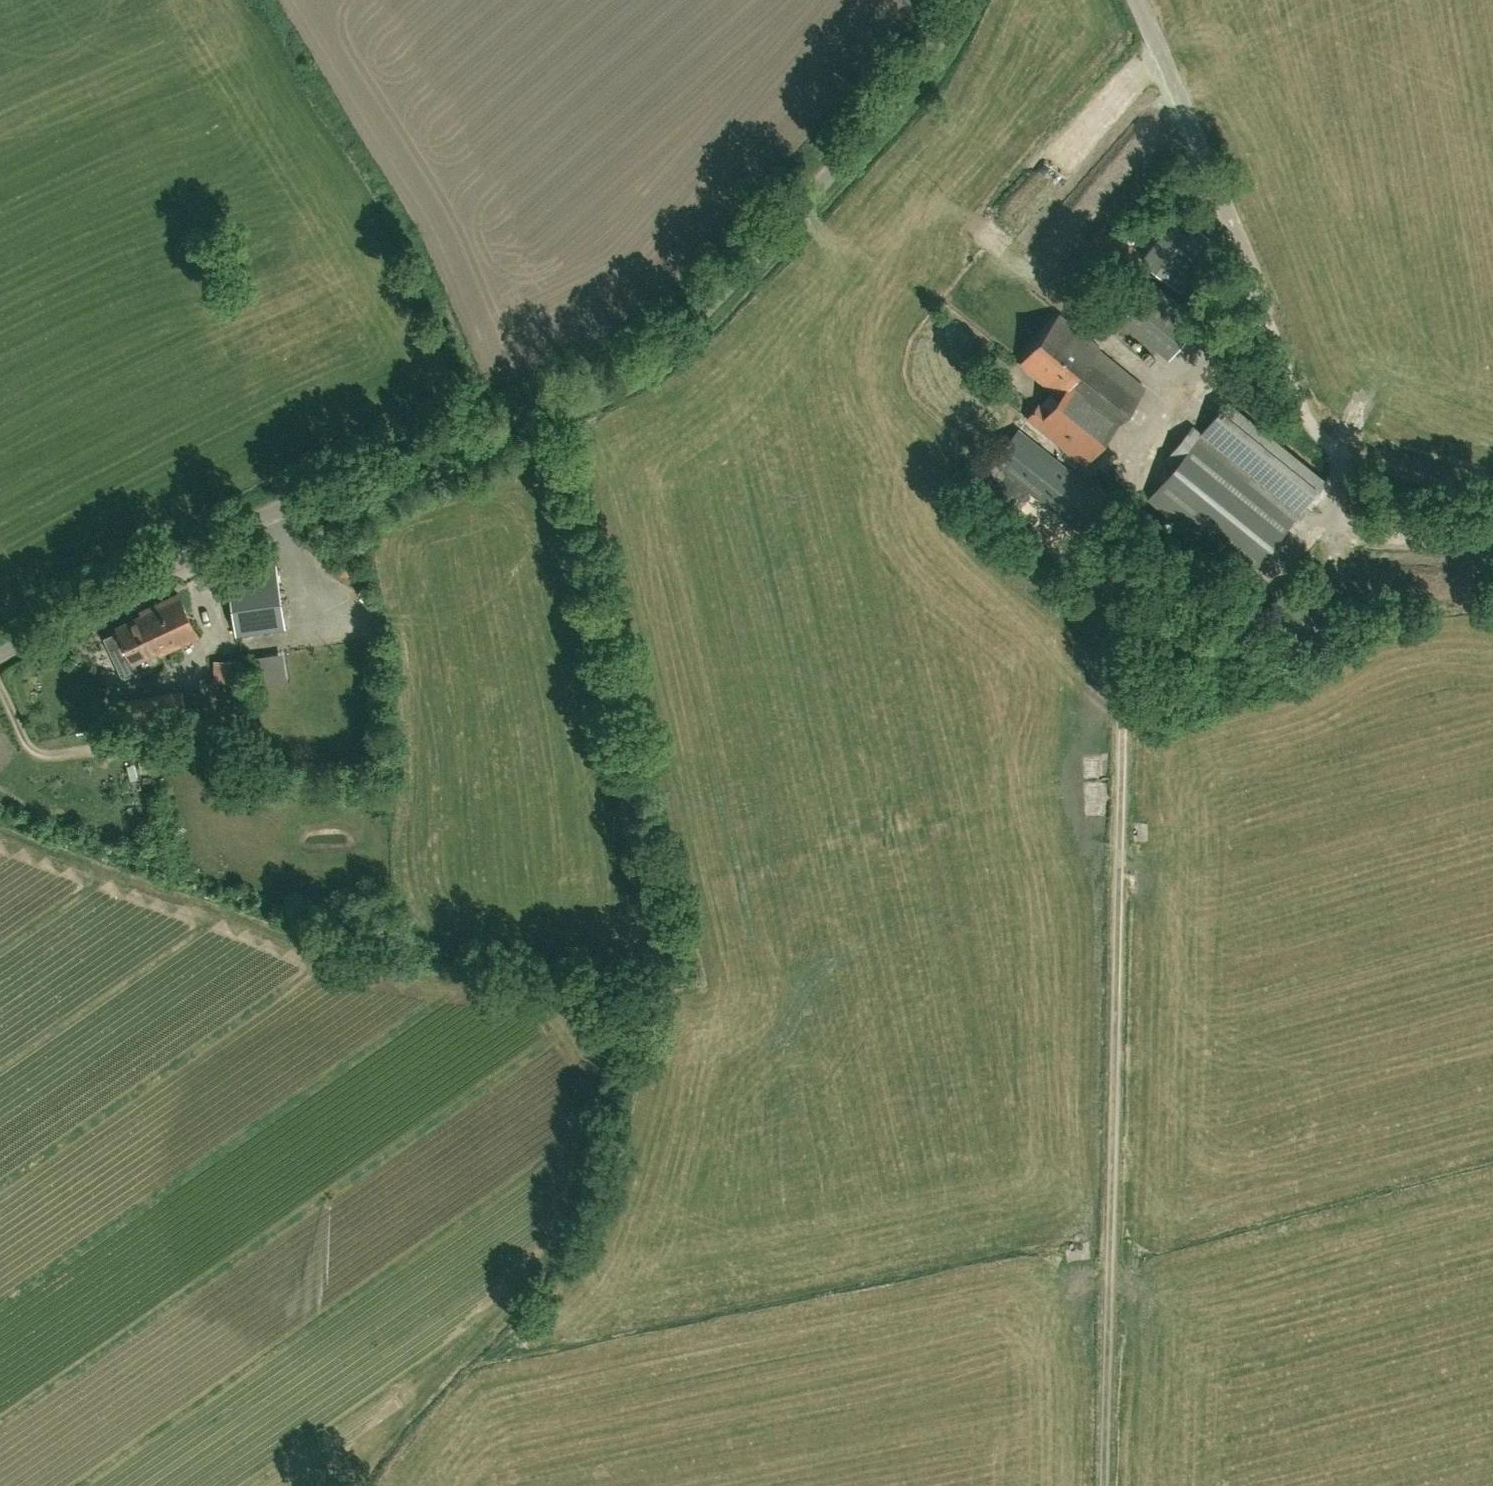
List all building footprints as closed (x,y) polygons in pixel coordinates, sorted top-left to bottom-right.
[(1180,291),(1219,243),(1181,212),(1142,260),(1180,291)] [(1125,271),(1142,251),(1106,222),(1089,242),(1125,271)] [(1121,319),(1169,357),(1187,334),(1206,349),(1222,330),(1202,313),(1198,318),(1152,280),(1121,319)] [(1083,463),(1144,387),(1097,348),(1099,345),(1060,313),(1020,363),(1053,389),(1042,403),(1040,401),(1026,417),(1083,463)] [(1175,465),(1148,498),(1245,578),(1325,480),(1229,400),(1201,433),(1193,426),(1166,458),(1175,465)] [(1082,536),(1111,501),(1019,427),(991,462),(1082,536)] [(284,627),(276,564),(228,570),(237,634),(284,627)] [(117,627),(122,639),(107,646),(122,678),(138,671),(134,663),(160,651),(161,654),(198,636),(178,594),(141,612),(142,614),(117,627)] [(297,679),(296,654),(260,656),(261,681),(297,679)] [(213,660),(214,681),(241,680),(241,660),(213,660)] [(182,689),(141,696),(146,728),(147,731),(188,724),(182,689)] [(141,696),(121,699),(126,732),(146,728),(141,696)]
